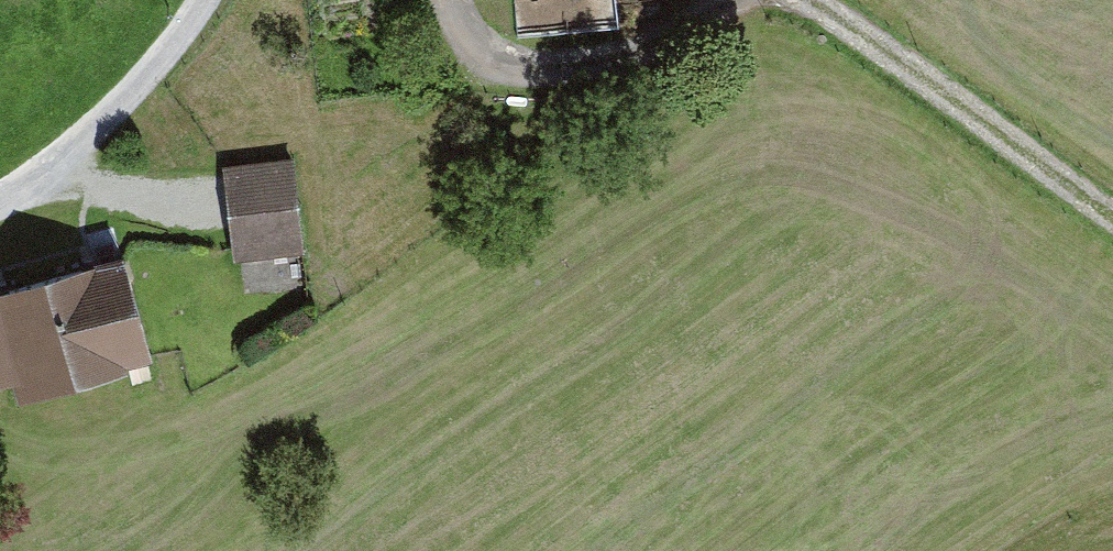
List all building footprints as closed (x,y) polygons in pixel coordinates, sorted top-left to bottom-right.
[(319,157),(243,167),(261,294),(336,284),(319,157)] [(0,300),(0,329),(22,406),(191,359),(161,255),(0,300)]
